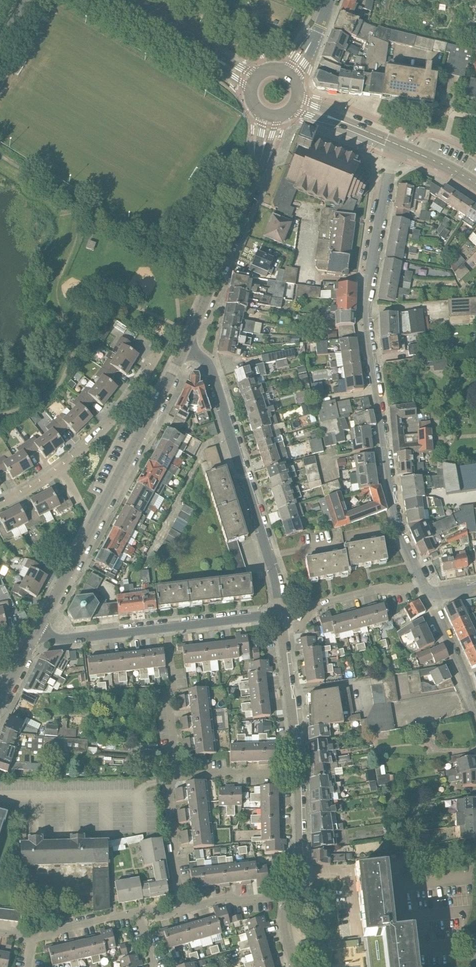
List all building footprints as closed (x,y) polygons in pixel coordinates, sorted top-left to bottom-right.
[(374,0),(366,0),(365,9),(372,11),(374,0)] [(352,18),(356,9),(361,11),(362,8),(355,5),(345,1),(340,14),(352,18)] [(389,44),(389,42),(414,48),(416,37),(391,31),(379,27),(377,29),(364,24),(352,18),(340,14),(334,29),(360,39),(358,45),(368,49),(370,36),(389,44)] [(330,39),(327,46),(344,52),(356,57),(360,49),(350,44),(351,42),(348,40),(349,38),(333,32),(332,33),(331,33),(329,39),(330,39)] [(381,98),(385,69),(389,44),(370,36),(368,49),(368,54),(366,62),(365,70),(364,75),(361,95),(381,98)] [(416,37),(414,48),(420,49),(422,38),(416,37)] [(422,38),(420,49),(426,51),(429,40),(422,38)] [(432,50),(434,41),(429,40),(426,51),(432,52),(432,50)] [(434,41),(432,50),(445,53),(447,44),(434,41)] [(469,68),(473,50),(453,45),(446,73),(464,77),(466,68),(469,68)] [(322,58),(342,66),(344,67),(346,62),(341,60),(344,52),(327,46),(322,58)] [(342,66),(322,58),(316,73),(325,76),(329,69),(340,73),(340,72),(342,66)] [(365,70),(366,62),(357,58),(356,60),(354,68),(365,70)] [(381,98),(416,104),(433,106),(438,76),(431,75),(432,66),(426,65),(425,75),(385,69),(381,98)] [(340,73),(329,69),(325,76),(316,73),(313,82),(317,89),(338,92),(340,73)] [(340,72),(340,73),(338,92),(349,93),(353,73),(340,72)] [(361,95),(364,75),(353,73),(349,93),(361,95)] [(473,76),(472,81),(471,81),(466,99),(475,101),(475,77),(473,76)] [(279,209),(276,216),(281,218),(286,206),(290,207),(296,190),(336,206),(336,210),(335,214),(351,216),(356,203),(359,205),(363,196),(365,197),(369,192),(369,185),(365,183),(366,180),(362,179),(364,176),(360,175),(361,172),(358,171),(361,161),(343,154),(344,152),(339,150),(338,152),(333,150),(334,148),(328,146),(327,148),(314,142),(315,140),(312,139),(310,140),(306,139),(306,136),(302,135),(298,144),(297,145),(296,146),(292,156),(294,158),(294,159),(295,159),(293,164),(289,165),(273,203),(275,207),(279,209)] [(443,210),(446,204),(455,192),(445,185),(437,198),(433,203),(434,204),(431,207),(440,214),(443,210)] [(397,197),(417,200),(428,203),(430,191),(399,186),(397,197)] [(456,211),(464,198),(455,192),(446,204),(456,211)] [(417,200),(397,197),(395,209),(398,209),(396,216),(408,218),(409,211),(415,213),(417,200)] [(465,217),(473,204),(464,198),(456,211),(465,217)] [(465,217),(462,222),(472,229),(475,222),(475,206),(473,204),(465,217)] [(335,214),(336,210),(325,208),(322,211),(320,226),(322,228),(321,232),(319,233),(315,261),(317,261),(316,267),(319,270),(327,271),(327,274),(345,277),(346,277),(347,276),(354,224),(355,224),(356,216),(351,216),(335,214)] [(281,218),(276,216),(273,215),(269,223),(271,224),(265,237),(282,244),(293,217),(287,215),(285,220),(281,218)] [(439,235),(450,220),(446,217),(440,225),(441,225),(437,230),(439,235)] [(393,218),(391,232),(409,235),(410,229),(407,228),(409,221),(393,218)] [(445,239),(449,233),(444,229),(440,236),(445,239)] [(409,235),(391,232),(389,244),(407,248),(407,247),(404,247),(405,241),(408,241),(409,235)] [(407,248),(389,244),(386,258),(402,260),(403,254),(405,254),(407,248)] [(449,247),(445,252),(451,257),(455,252),(449,247)] [(270,268),(273,260),(257,253),(252,265),(249,271),(266,278),(268,273),(271,275),(274,269),(270,268)] [(450,262),(455,272),(465,261),(458,254),(450,262)] [(386,260),(383,273),(401,276),(403,270),(400,270),(401,263),(386,260)] [(463,265),(455,272),(458,282),(469,272),(463,265)] [(298,269),(285,267),(284,275),(296,277),(298,269)] [(401,276),(383,273),(381,286),(397,289),(397,288),(398,288),(399,282),(400,282),(401,276)] [(230,290),(283,300),(286,283),(282,283),(276,282),(268,280),(266,290),(260,289),(260,287),(251,286),(253,277),(233,274),(230,290)] [(295,284),(296,277),(284,275),(283,277),(282,282),(295,284)] [(5,290),(7,294),(15,287),(12,283),(5,290)] [(330,299),(336,299),(355,299),(356,285),(335,284),(334,287),(327,286),(327,291),(331,291),(330,299)] [(397,289),(381,286),(379,299),(394,302),(397,289)] [(283,300),(230,290),(227,305),(254,310),(256,301),(258,302),(257,304),(281,309),(283,300)] [(355,299),(336,299),(336,308),(327,307),(327,313),(355,313),(355,299)] [(475,323),(475,299),(448,301),(449,325),(475,323)] [(254,310),(227,305),(226,310),(226,311),(225,314),(225,315),(225,317),(242,321),(243,321),(243,318),(244,314),(254,315),(254,313),(255,310),(254,310)] [(380,314),(381,339),(403,336),(418,334),(418,338),(424,338),(424,333),(425,333),(422,310),(397,313),(380,314)] [(355,313),(327,313),(326,319),(335,319),(335,327),(338,326),(339,340),(356,339),(354,326),(355,326),(355,313)] [(242,321),(225,317),(223,329),(247,334),(254,335),(256,323),(243,321),(242,321)] [(105,328),(111,332),(114,327),(108,323),(105,328)] [(247,334),(223,329),(223,331),(222,332),(221,334),(222,336),(221,341),(250,346),(251,340),(246,339),(247,334)] [(403,336),(381,339),(383,354),(405,351),(403,336)] [(120,349),(117,355),(133,365),(139,355),(129,349),(133,344),(121,337),(116,346),(120,349)] [(341,354),(358,351),(357,339),(356,339),(339,340),(316,342),(317,356),(341,354)] [(247,346),(221,341),(219,353),(245,358),(247,346)] [(410,358),(422,356),(420,344),(408,346),(410,358)] [(263,364),(295,358),(294,349),(261,356),(263,364)] [(133,365),(117,355),(110,351),(106,358),(108,359),(102,368),(113,375),(117,369),(127,375),(133,365)] [(358,351),(341,354),(343,367),(360,364),(358,351)] [(448,370),(447,356),(425,358),(426,365),(433,364),(434,371),(448,370)] [(360,364),(343,367),(345,380),(362,377),(360,364)] [(306,372),(304,366),(297,368),(299,374),(306,372)] [(235,372),(238,384),(254,379),(250,367),(235,372)] [(96,385),(110,397),(118,388),(109,381),(113,375),(102,368),(96,376),(100,379),(96,385)] [(197,406),(201,402),(199,396),(205,394),(202,384),(200,384),(201,378),(199,374),(193,373),(190,377),(190,383),(188,383),(183,392),(184,393),(191,396),(188,401),(189,405),(197,406)] [(362,377),(345,380),(347,392),(364,390),(362,377)] [(254,379),(238,384),(242,396),(261,390),(267,388),(266,384),(259,386),(257,379),(254,380),(254,379)] [(77,384),(72,381),(68,386),(73,390),(77,384)] [(311,384),(314,397),(325,395),(322,383),(311,384)] [(80,396),(90,405),(94,399),(103,406),(110,397),(96,385),(91,391),(87,388),(80,396)] [(261,390),(242,396),(246,408),(264,402),(262,396),(269,394),(267,388),(261,390)] [(309,390),(295,394),(298,404),(312,401),(309,390)] [(191,396),(184,393),(180,399),(175,409),(179,411),(172,424),(182,430),(189,416),(188,414),(189,411),(187,410),(189,405),(188,401),(191,396)] [(201,402),(197,406),(199,411),(197,412),(198,415),(195,416),(198,424),(209,421),(207,413),(211,411),(208,401),(207,401),(205,394),(199,396),(201,402)] [(71,413),(84,426),(93,418),(85,410),(90,405),(80,396),(72,403),(76,407),(71,413)] [(369,398),(362,399),(364,408),(370,406),(369,398)] [(334,433),(337,443),(345,442),(343,431),(339,419),(338,416),(344,415),(350,413),(352,413),(350,400),(336,403),(335,401),(317,405),(323,435),(328,434),(334,433)] [(264,402),(246,408),(250,420),(275,412),(273,408),(266,410),(264,402)] [(390,408),(392,428),(394,456),(397,455),(423,453),(433,453),(432,431),(418,432),(419,434),(403,435),(402,427),(401,417),(416,416),(415,406),(390,408)] [(275,412),(250,420),(253,432),(269,427),(272,427),(269,419),(276,417),(275,412)] [(373,412),(352,416),(354,422),(350,422),(351,430),(352,430),(355,429),(357,429),(356,428),(359,428),(376,425),(373,412)] [(54,421),(63,431),(68,426),(76,434),(84,426),(71,413),(66,418),(62,414),(54,421)] [(349,430),(345,418),(339,419),(343,431),(349,430)] [(44,436),(55,452),(65,444),(58,435),(63,431),(54,421),(46,427),(49,432),(44,436)] [(182,430),(172,424),(169,430),(168,429),(162,440),(178,450),(183,453),(187,446),(182,443),(187,433),(182,430)] [(269,427),(253,432),(257,444),(273,439),(281,437),(279,430),(271,433),(269,427)] [(352,430),(354,441),(371,438),(369,427),(357,429),(355,429),(352,430)] [(337,445),(337,443),(334,433),(328,434),(331,446),(337,445)] [(26,443),(33,454),(39,450),(46,459),(55,452),(44,436),(38,441),(34,437),(26,443)] [(371,438),(354,441),(355,452),(372,449),(371,438)] [(273,439),(257,444),(261,456),(277,451),(285,448),(283,442),(275,445),(273,439)] [(309,442),(312,456),(324,453),(321,439),(309,442)] [(178,450),(162,440),(156,452),(181,466),(183,462),(174,457),(178,450)] [(13,457),(23,473),(33,467),(27,458),(33,454),(26,443),(17,448),(20,453),(13,457)] [(205,450),(204,452),(205,456),(218,452),(216,447),(205,450)] [(277,451),(261,456),(264,467),(289,460),(287,454),(278,456),(277,451)] [(181,466),(156,452),(150,462),(170,474),(175,477),(181,466)] [(207,462),(219,458),(218,452),(205,456),(207,460),(207,462)] [(397,455),(397,465),(420,463),(419,458),(423,458),(423,453),(397,455)] [(356,463),(356,468),(375,466),(373,455),(347,458),(348,464),(356,463)] [(1,473),(7,470),(13,480),(23,473),(13,457),(7,461),(4,456),(0,458),(0,471),(1,473)] [(304,465),(316,462),(315,457),(303,459),(304,465)] [(219,458),(207,462),(209,468),(221,464),(219,458)] [(339,468),(347,466),(346,459),(337,460),(339,468)] [(209,468),(207,462),(207,460),(201,462),(205,475),(211,474),(209,468)] [(443,465),(443,466),(457,469),(457,466),(454,466),(454,460),(443,460),(443,465)] [(160,482),(161,483),(164,477),(166,478),(168,478),(170,474),(150,462),(149,462),(142,473),(160,482)] [(306,471),(318,468),(316,462),(304,465),(306,471)] [(424,463),(420,463),(397,465),(398,476),(425,474),(424,463)] [(211,474),(223,470),(221,464),(209,468),(211,474)] [(267,469),(270,480),(282,476),(295,472),(293,467),(286,469),(285,464),(267,469)] [(375,466),(356,468),(357,474),(350,475),(350,480),(376,476),(375,466)] [(457,469),(443,466),(443,476),(437,477),(431,477),(433,490),(445,489),(446,494),(461,493),(475,491),(475,467),(457,469)] [(318,468),(306,471),(307,477),(319,474),(318,468)] [(223,470),(211,474),(205,475),(216,510),(237,503),(226,469),(223,470)] [(282,476),(270,480),(273,490),(289,486),(291,485),(290,480),(297,477),(295,472),(282,476)] [(160,482),(142,473),(136,485),(137,485),(157,496),(160,492),(159,490),(157,489),(156,488),(160,482)] [(319,474),(307,477),(308,482),(320,480),(319,474)] [(376,476),(350,480),(351,485),(359,484),(359,490),(378,487),(376,476)] [(404,501),(420,498),(424,498),(424,497),(423,490),(422,477),(400,478),(403,493),(404,500),(404,501)] [(320,480),(308,482),(310,488),(322,486),(320,480)] [(332,482),(336,494),(339,493),(342,492),(338,480),(332,482)] [(332,482),(327,484),(331,496),(336,494),(332,482)] [(331,496),(327,484),(322,486),(326,498),(331,496)] [(159,497),(157,496),(137,485),(132,496),(153,507),(159,497)] [(289,486),(273,490),(272,490),(275,501),(299,493),(298,488),(291,490),(289,486)] [(319,500),(326,522),(332,520),(335,528),(344,526),(387,510),(380,487),(369,490),(370,496),(373,505),(346,515),(341,499),(339,494),(319,500)] [(41,495),(50,512),(57,508),(59,513),(69,508),(65,502),(62,496),(57,499),(52,489),(41,495)] [(348,491),(342,492),(339,493),(339,494),(341,499),(349,496),(348,491)] [(299,493),(275,501),(278,510),(295,505),(294,501),(301,498),(299,493)] [(36,510),(30,513),(36,525),(46,520),(43,515),(50,512),(41,495),(31,500),(36,510)] [(157,509),(153,507),(132,496),(126,507),(146,518),(147,519),(151,511),(155,513),(157,509)] [(406,512),(422,509),(420,498),(404,501),(406,512)] [(437,507),(442,506),(441,501),(432,498),(435,507),(437,507)] [(227,544),(237,541),(248,538),(237,503),(216,510),(227,544)] [(295,505),(278,510),(282,524),(299,519),(298,518),(304,516),(300,504),(295,505)] [(181,511),(191,517),(195,510),(184,505),(181,511)] [(36,525),(30,513),(25,516),(20,506),(9,511),(18,528),(25,525),(27,530),(32,527),(36,525)] [(146,518),(126,507),(120,518),(137,527),(140,529),(145,531),(147,527),(142,525),(146,518)] [(408,524),(424,521),(422,509),(406,512),(408,524)] [(18,528),(9,511),(0,516),(0,519),(4,527),(0,529),(0,533),(4,541),(14,537),(11,532),(18,528)] [(178,517),(188,522),(191,517),(181,511),(178,517)] [(467,530),(467,534),(475,532),(475,529),(474,513),(466,516),(455,521),(453,516),(439,523),(434,524),(433,521),(425,524),(424,521),(408,524),(410,530),(416,545),(434,538),(466,524),(467,530)] [(174,523),(185,528),(188,522),(178,517),(174,523)] [(137,527),(120,518),(114,529),(131,538),(134,531),(137,527)] [(299,519),(282,524),(286,536),(303,531),(299,519)] [(171,529),(181,534),(185,528),(174,523),(171,529)] [(131,538),(114,529),(108,540),(133,554),(135,550),(127,545),(131,538)] [(168,535),(178,540),(181,534),(171,529),(168,535)] [(467,530),(460,533),(462,539),(460,540),(462,545),(469,544),(467,534),(467,530)] [(462,539),(460,533),(453,536),(456,542),(460,540),(462,539)] [(65,539),(62,536),(61,535),(56,539),(57,539),(60,543),(65,539)] [(164,541),(175,546),(178,540),(168,535),(164,541)] [(456,542),(453,536),(446,539),(449,545),(456,542)] [(434,538),(416,545),(421,556),(435,550),(433,546),(437,544),(434,538)] [(133,554),(108,540),(102,551),(119,560),(123,552),(132,557),(133,554)] [(344,547),(345,553),(348,570),(349,570),(388,563),(383,540),(344,547)] [(161,547),(171,553),(175,546),(164,541),(161,547)] [(229,551),(239,548),(237,541),(227,544),(229,551)] [(158,553),(168,559),(171,553),(161,547),(158,553)] [(232,559),(242,556),(239,548),(229,551),(232,559)] [(119,560),(102,551),(95,562),(106,568),(104,571),(107,572),(105,575),(113,580),(115,577),(117,572),(113,570),(119,560)] [(460,556),(453,557),(456,570),(468,568),(467,566),(473,565),(471,552),(460,554),(460,556)] [(168,559),(158,553),(152,563),(162,569),(168,559)] [(349,571),(349,570),(348,570),(345,553),(306,560),(309,582),(350,575),(350,571),(349,571)] [(242,556),(232,559),(233,565),(244,561),(242,556)] [(456,570),(453,557),(446,558),(446,557),(441,558),(444,572),(456,570)] [(25,578),(42,587),(48,576),(38,571),(40,566),(29,559),(25,567),(30,570),(25,578)] [(244,561),(233,565),(235,571),(246,567),(244,561)] [(246,567),(235,571),(238,578),(249,576),(246,567)] [(93,619),(100,605),(101,605),(107,604),(107,602),(107,601),(101,592),(101,591),(99,592),(97,590),(103,580),(92,574),(78,599),(76,599),(68,614),(74,623),(91,621),(93,619)] [(249,576),(238,578),(219,580),(222,601),(253,598),(251,577),(249,577),(249,576)] [(42,587),(25,578),(21,587),(16,584),(12,592),(24,598),(27,592),(36,598),(42,587)] [(219,580),(188,584),(190,605),(222,601),(219,580)] [(129,585),(132,614),(145,613),(142,593),(135,594),(133,584),(129,585)] [(190,605),(188,584),(156,588),(159,609),(190,605)] [(132,614),(129,585),(125,586),(126,595),(117,596),(118,603),(119,616),(132,614)] [(142,593),(145,613),(157,611),(155,594),(149,594),(148,585),(142,585),(142,593)] [(467,607),(472,606),(470,600),(459,602),(444,609),(451,624),(470,614),(467,607)] [(7,626),(5,615),(11,614),(8,601),(0,603),(0,628),(7,626)] [(401,612),(393,617),(393,620),(406,614),(410,621),(425,613),(419,601),(400,611),(401,612)] [(377,604),(372,605),(378,627),(382,626),(381,624),(388,622),(384,605),(377,607),(377,604)] [(93,619),(96,619),(103,618),(101,605),(100,605),(93,619)] [(378,627),(372,605),(368,606),(369,609),(363,611),(367,627),(373,626),(374,628),(378,627)] [(367,627),(363,611),(356,612),(356,609),(351,610),(357,633),(361,632),(360,629),(367,627)] [(22,620),(27,617),(23,610),(18,612),(22,620)] [(357,633),(351,610),(347,612),(348,614),(342,616),(346,633),(353,631),(353,634),(357,633)] [(337,638),(331,616),(330,612),(325,613),(326,616),(319,618),(324,634),(331,633),(331,635),(335,634),(336,638),(337,638)] [(451,624),(456,634),(475,624),(475,619),(473,613),(470,614),(451,624)] [(346,633),(342,616),(336,618),(335,615),(331,616),(337,638),(340,637),(339,634),(346,633)] [(396,633),(403,648),(430,636),(425,625),(417,629),(414,623),(396,633)] [(456,634),(460,643),(475,635),(475,624),(456,634)] [(310,635),(319,633),(318,627),(308,629),(310,635)] [(235,634),(236,641),(238,659),(239,658),(239,657),(243,657),(242,654),(250,653),(248,636),(241,637),(240,634),(235,634)] [(460,643),(465,653),(475,648),(475,635),(460,643)] [(430,636),(403,648),(407,656),(434,644),(430,636)] [(296,652),(300,651),(319,649),(319,648),(319,644),(316,645),(315,638),(298,640),(298,646),(295,647),(296,652)] [(238,659),(236,641),(231,642),(230,639),(226,640),(229,670),(233,669),(232,659),(238,659)] [(229,670),(226,640),(221,640),(222,643),(215,644),(217,661),(224,660),(225,670),(229,670)] [(208,672),(204,642),(200,643),(200,646),(194,646),(196,664),(203,663),(204,673),(208,672)] [(217,661),(215,644),(209,645),(209,642),(204,642),(208,672),(212,672),(211,662),(217,661)] [(196,664),(194,646),(188,647),(187,644),(177,645),(178,651),(183,651),(185,668),(190,667),(189,664),(196,664)] [(448,657),(444,645),(418,656),(421,664),(434,659),(435,663),(448,657)] [(319,649),(300,651),(301,655),(304,655),(304,661),(322,659),(321,652),(331,651),(330,647),(319,648),(319,649)] [(152,651),(154,668),(155,678),(160,678),(158,668),(166,667),(164,650),(157,651),(156,648),(151,648),(152,651)] [(465,653),(472,669),(475,667),(475,648),(465,653)] [(154,668),(152,651),(146,652),(146,649),(141,650),(145,680),(149,679),(148,669),(154,668)] [(145,680),(141,650),(137,650),(137,653),(131,654),(133,671),(140,670),(142,687),(146,687),(145,680)] [(41,658),(39,661),(55,670),(58,664),(65,667),(70,660),(69,652),(45,655),(41,658)] [(124,688),(124,682),(120,652),(115,653),(116,656),(110,656),(112,674),(118,673),(120,688),(124,688)] [(133,671),(131,654),(125,655),(124,652),(120,652),(124,682),(127,682),(126,672),(133,671)] [(112,674),(110,656),(103,657),(103,654),(99,655),(101,678),(105,677),(105,674),(112,674)] [(101,678),(99,655),(94,655),(94,658),(88,659),(90,676),(97,675),(97,678),(101,678)] [(327,658),(322,659),(304,661),(305,667),(302,668),(303,672),(333,669),(332,665),(328,665),(327,658)] [(55,670),(39,661),(34,670),(55,682),(62,686),(65,680),(58,676),(53,674),(55,670)] [(248,676),(265,673),(272,673),(272,667),(269,668),(268,661),(251,663),(252,670),(249,671),(249,674),(248,674),(248,676)] [(445,667),(442,667),(430,673),(437,687),(432,687),(425,683),(421,684),(421,685),(422,692),(422,693),(438,691),(452,688),(454,687),(445,667)] [(333,673),(333,669),(303,672),(303,677),(306,676),(307,683),(324,681),(323,674),(333,673)] [(55,682),(34,670),(23,691),(28,693),(51,693),(55,682)] [(421,684),(420,678),(420,677),(419,671),(408,672),(409,679),(410,687),(411,694),(422,692),(421,685),(421,684)] [(265,673),(248,676),(249,682),(239,683),(239,687),(269,683),(269,679),(266,679),(265,673)] [(383,683),(395,681),(394,675),(382,676),(382,678),(383,683)] [(383,684),(383,683),(382,678),(370,680),(371,686),(383,684)] [(384,690),(396,688),(395,681),(383,683),(383,684),(384,690)] [(269,683),(239,687),(240,691),(250,690),(250,696),(268,694),(267,688),(270,688),(269,683)] [(384,691),(384,690),(383,684),(371,686),(372,692),(384,691)] [(189,690),(189,695),(178,697),(179,709),(191,708),(192,717),(180,718),(182,731),(193,729),(194,738),(183,740),(184,752),(196,751),(196,755),(192,756),(193,766),(207,765),(206,755),(213,754),(206,688),(189,690)] [(385,697),(397,695),(396,688),(384,690),(384,691),(385,697)] [(309,729),(339,724),(344,723),(338,689),(308,694),(309,729)] [(373,699),(385,697),(384,691),(372,692),(373,699)] [(268,694),(250,696),(251,703),(241,704),(242,708),(272,705),(271,700),(268,701),(268,694)] [(385,697),(386,704),(391,703),(398,702),(397,695),(385,697)] [(374,705),(374,706),(386,704),(385,697),(373,699),(374,705)] [(391,703),(386,704),(374,706),(370,713),(375,713),(392,710),(391,703)] [(272,705),(242,708),(242,712),(252,711),(253,718),(270,716),(270,709),(272,709),(272,705)] [(392,710),(375,713),(376,719),(393,717),(392,710)] [(377,726),(376,719),(375,713),(370,713),(367,719),(369,733),(369,734),(395,730),(394,723),(377,726)] [(10,717),(4,729),(18,735),(37,737),(37,731),(10,717)] [(393,717),(376,719),(377,726),(394,723),(393,717)] [(58,738),(76,740),(76,729),(66,729),(67,719),(63,718),(62,728),(59,728),(59,725),(47,725),(46,735),(58,736),(58,738)] [(367,719),(361,720),(363,734),(369,733),(367,719)] [(263,731),(267,731),(269,731),(271,731),(271,722),(263,722),(263,726),(263,731)] [(339,724),(309,729),(309,735),(309,736),(308,739),(309,740),(309,741),(330,738),(329,732),(331,729),(332,729),(335,731),(340,730),(339,724)] [(4,729),(0,740),(0,745),(16,750),(40,751),(43,751),(69,753),(87,753),(88,740),(76,740),(58,738),(37,737),(18,735),(4,729)] [(263,735),(264,765),(268,765),(268,762),(275,761),(275,744),(267,744),(267,734),(263,735)] [(242,765),(241,735),(237,735),(238,745),(230,745),(231,763),(238,762),(238,765),(242,765)] [(241,735),(242,765),(247,765),(247,762),(253,762),(253,745),(246,745),(245,735),(241,735)] [(253,745),(253,762),(259,762),(259,765),(264,765),(263,735),(259,735),(259,745),(253,745)] [(310,755),(336,751),(340,750),(339,745),(326,747),(325,741),(309,743),(309,745),(309,746),(309,749),(309,750),(310,755)] [(30,756),(40,756),(40,751),(16,750),(0,745),(0,761),(10,764),(30,764),(30,756)] [(69,753),(43,751),(43,764),(48,765),(68,765),(69,753)] [(310,767),(350,761),(349,755),(337,757),(336,751),(310,755),(310,767)] [(447,778),(451,777),(475,771),(475,765),(474,757),(466,759),(465,754),(448,757),(449,764),(457,762),(458,768),(444,772),(445,778),(447,777),(447,778)] [(157,759),(147,759),(147,769),(151,769),(156,769),(157,759)] [(386,775),(384,766),(381,766),(380,759),(375,760),(379,787),(391,785),(389,774),(386,775)] [(327,777),(334,776),(335,775),(334,769),(340,768),(353,765),(352,760),(350,761),(310,767),(310,779),(327,777)] [(0,761),(0,778),(13,778),(15,770),(48,770),(48,765),(43,764),(31,764),(30,764),(10,764),(0,761)] [(447,778),(448,783),(462,780),(463,787),(475,786),(475,771),(451,777),(447,778)] [(340,783),(335,784),(329,785),(327,777),(310,779),(310,781),(310,787),(311,792),(339,787),(341,787),(340,783)] [(186,783),(187,788),(175,789),(177,802),(188,800),(190,809),(178,811),(179,823),(191,822),(192,831),(180,832),(182,845),(193,843),(194,848),(211,846),(204,781),(186,783)] [(376,782),(369,783),(370,792),(377,791),(376,782)] [(231,816),(230,786),(226,786),(226,789),(219,789),(219,806),(227,806),(227,816),(231,816)] [(235,786),(230,786),(231,816),(235,816),(235,806),(242,806),(242,788),(235,788),(235,786)] [(251,794),(251,798),(281,798),(281,793),(278,793),(278,786),(260,787),(261,794),(251,794)] [(311,805),(329,802),(328,795),(340,793),(339,787),(311,792),(311,805)] [(380,805),(379,797),(372,798),(373,806),(380,805)] [(281,798),(251,798),(251,802),(261,802),(261,809),(278,809),(278,802),(281,802),(281,798)] [(460,813),(475,812),(475,799),(460,800),(460,813)] [(311,817),(330,814),(342,813),(342,806),(335,807),(334,801),(329,802),(311,805),(311,817)] [(278,809),(261,809),(261,816),(251,816),(251,820),(282,819),(281,815),(278,815),(278,809)] [(460,813),(461,826),(475,825),(475,812),(460,813)] [(312,835),(333,832),(343,830),(343,824),(331,826),(330,814),(311,817),(312,835)] [(282,819),(251,820),(251,824),(261,824),(262,831),(279,830),(279,824),(282,824),(282,819)] [(461,826),(462,839),(475,839),(475,825),(461,826)] [(279,830),(262,831),(262,838),(252,838),(252,842),(266,842),(286,841),(286,840),(282,840),(282,836),(279,836),(279,830)] [(333,832),(312,835),(312,849),(337,845),(336,838),(336,837),(334,837),(333,832)] [(110,909),(108,848),(108,842),(92,842),(91,837),(70,838),(70,843),(51,844),(51,838),(42,838),(29,839),(30,844),(21,844),(21,867),(94,865),(95,911),(110,909)] [(161,839),(144,842),(141,842),(143,857),(164,853),(162,845),(161,845),(160,840),(162,839),(161,839)] [(382,850),(394,848),(393,840),(381,842),(382,850)] [(286,841),(266,842),(266,853),(284,852),(283,845),(286,845),(286,841)] [(382,850),(381,842),(381,841),(373,842),(375,852),(382,851),(382,850)] [(330,855),(330,851),(312,852),(312,865),(331,865),(331,862),(345,862),(345,855),(330,855)] [(164,853),(143,857),(145,867),(153,865),(153,869),(167,867),(166,862),(164,862),(163,857),(165,857),(164,853)] [(225,887),(222,857),(211,858),(211,860),(214,885),(221,885),(221,888),(225,887)] [(236,883),(234,866),(227,866),(226,857),(222,857),(225,887),(230,887),(230,884),(236,883)] [(256,880),(257,880),(255,863),(254,858),(244,859),(244,861),(247,885),(251,884),(251,881),(256,880)] [(214,885),(211,860),(205,861),(204,859),(200,860),(204,890),(208,889),(208,886),(214,885)] [(204,890),(200,860),(196,860),(198,870),(190,871),(192,888),(199,887),(199,890),(204,890)] [(247,885),(244,861),(240,862),(240,865),(234,866),(236,883),(242,882),(242,885),(247,885)] [(257,880),(256,880),(257,887),(262,887),(262,884),(269,883),(267,866),(260,867),(259,864),(256,864),(256,863),(255,863),(257,880)] [(167,867),(153,869),(156,883),(166,881),(169,881),(167,867)] [(373,936),(373,941),(377,943),(384,942),(387,966),(417,966),(413,930),(395,932),(395,931),(392,931),(391,926),(393,926),(388,881),(386,882),(385,876),(388,876),(387,867),(357,870),(364,937),(373,936)] [(143,898),(141,886),(139,879),(127,881),(131,902),(137,900),(137,899),(142,898),(143,900),(143,899),(143,898)] [(131,902),(127,881),(115,883),(119,904),(120,904),(119,902),(125,901),(125,903),(131,902)] [(156,883),(158,897),(169,895),(167,887),(166,888),(165,883),(166,882),(166,881),(156,883)] [(158,897),(156,883),(141,886),(143,898),(150,897),(151,898),(158,897)] [(213,908),(216,917),(217,917),(221,930),(224,929),(223,927),(230,925),(226,908),(219,910),(218,907),(213,908)] [(233,923),(243,921),(241,915),(232,918),(233,923)] [(217,917),(216,917),(210,919),(210,916),(205,917),(211,937),(222,934),(221,930),(217,917)] [(211,937),(205,917),(201,919),(202,922),(196,923),(201,940),(211,937)] [(250,932),(262,929),(263,930),(269,928),(268,923),(265,924),(263,917),(247,922),(250,932)] [(201,940),(196,923),(190,925),(189,922),(185,923),(190,943),(201,940)] [(190,943),(185,923),(180,925),(181,927),(175,929),(180,946),(190,943)] [(180,946),(175,929),(169,931),(168,928),(159,931),(160,936),(165,935),(172,959),(177,957),(174,947),(180,946)] [(100,930),(101,937),(102,937),(106,953),(110,952),(109,949),(116,947),(112,930),(106,932),(105,929),(100,930)] [(239,947),(268,939),(267,934),(264,935),(263,930),(262,929),(250,932),(246,933),(248,940),(238,943),(239,947)] [(102,937),(101,937),(96,938),(95,936),(91,937),(97,963),(101,962),(99,955),(106,954),(106,953),(102,937)] [(97,963),(91,937),(86,938),(87,940),(81,942),(85,959),(91,957),(93,964),(97,963)] [(252,955),(269,950),(267,944),(270,943),(268,939),(239,947),(240,951),(250,948),(252,955)] [(81,942),(75,943),(74,940),(70,941),(76,966),(80,966),(78,960),(85,959),(81,942)] [(70,941),(65,942),(66,945),(60,947),(64,964),(70,962),(72,966),(76,966),(70,941)] [(60,947),(54,948),(53,945),(43,947),(45,953),(50,952),(53,966),(59,966),(58,965),(64,964),(60,947)] [(122,955),(128,954),(126,945),(120,946),(122,955)] [(10,954),(4,953),(4,950),(0,949),(0,966),(8,966),(10,954)] [(274,959),(273,955),(270,956),(269,950),(252,955),(254,961),(244,964),(245,966),(248,966),(274,959)] [(136,966),(138,966),(143,966),(141,961),(139,962),(137,955),(120,960),(122,966),(135,966),(136,966)]
